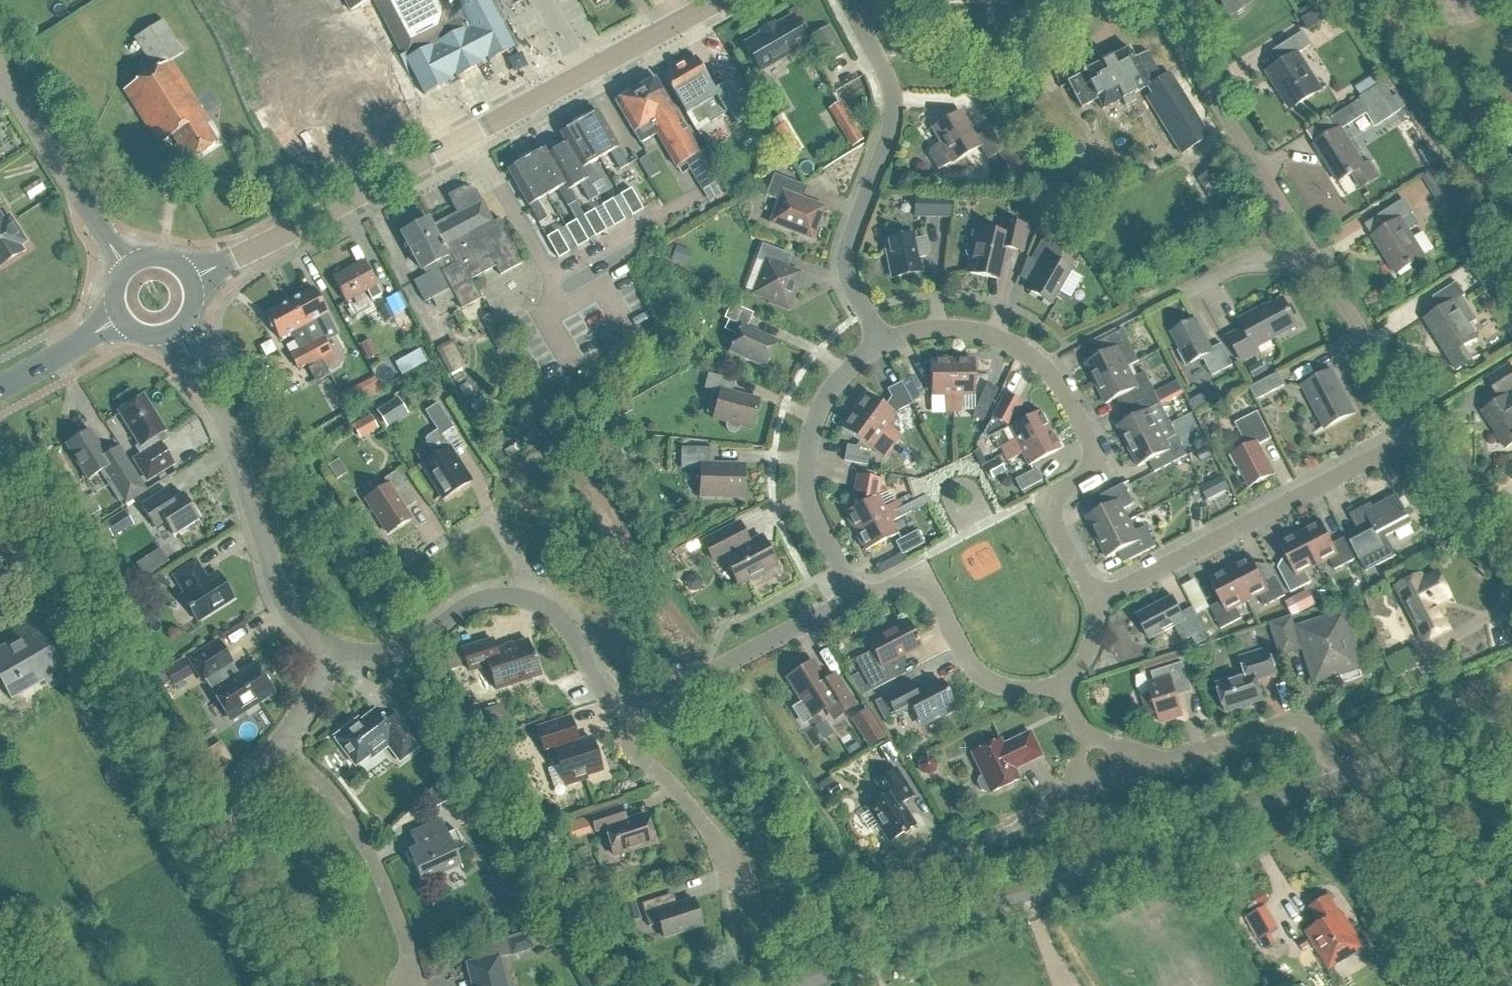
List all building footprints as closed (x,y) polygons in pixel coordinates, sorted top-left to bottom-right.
[(349,13),(340,17),(362,60),(391,114),(423,97),(467,74),(514,50),(546,33),(529,0),(342,0),(349,13)] [(1254,0),(1221,0),(1231,15),(1254,0)] [(1322,7),(1318,1),(1298,13),(1309,31),(1312,35),(1335,20),(1325,5),(1322,7)] [(759,72),(807,44),(792,17),(744,44),(759,72)] [(154,71),(183,54),(162,22),(134,38),(154,71)] [(826,65),(844,56),(828,28),(810,38),(826,65)] [(1292,107),(1290,109),(1291,110),(1320,91),(1297,55),(1311,46),(1303,33),(1272,53),(1280,65),(1268,73),(1278,89),(1280,87),(1292,107)] [(534,40),(527,56),(541,63),(549,47),(534,40)] [(1083,73),(1066,82),(1080,109),(1097,100),(1102,110),(1121,100),(1124,107),(1136,101),(1132,94),(1147,87),(1151,93),(1144,98),(1178,153),(1185,149),(1206,136),(1167,74),(1160,79),(1146,51),(1133,58),(1128,49),(1082,72),(1083,73)] [(709,123),(724,114),(728,111),(736,125),(748,119),(727,84),(713,93),(706,81),(708,80),(695,58),(663,77),(686,115),(690,112),(697,124),(706,119),(709,123)] [(205,127),(209,124),(170,63),(124,92),(158,146),(172,137),(189,163),(217,145),(205,127)] [(714,197),(728,189),(705,149),(695,155),(664,101),(666,100),(654,79),(615,101),(639,143),(649,137),(657,151),(663,147),(674,167),(684,161),(700,190),(708,186),(714,197)] [(1338,131),(1314,146),(1338,183),(1353,174),(1361,187),(1359,188),(1360,189),(1378,177),(1369,162),(1363,166),(1341,131),(1369,113),(1377,126),(1398,113),(1381,86),(1360,99),(1361,100),(1329,120),(1329,121),(1331,120),(1338,131)] [(869,104),(864,107),(858,98),(849,104),(870,136),(884,127),(869,104)] [(852,147),(862,141),(841,107),(832,113),(838,123),(836,124),(852,147)] [(617,148),(596,112),(583,120),(583,121),(578,124),(598,159),(600,158),(608,153),(618,170),(627,166),(617,148)] [(799,154),(774,112),(766,118),(790,159),(799,154)] [(929,152),(928,156),(937,171),(952,162),(952,163),(979,147),(987,160),(998,154),(984,132),(974,138),(959,113),(932,129),(940,143),(930,149),(929,152)] [(572,126),(558,134),(564,144),(565,144),(590,187),(598,182),(588,165),(596,160),(598,159),(578,124),(573,127),(572,126)] [(578,185),(587,202),(596,197),(590,187),(565,144),(564,144),(552,151),(553,152),(548,155),(547,155),(567,190),(568,190),(578,185)] [(1425,150),(1420,154),(1429,168),(1434,164),(1438,162),(1429,148),(1425,150)] [(556,190),(566,207),(575,202),(568,190),(567,190),(547,155),(548,155),(544,149),(531,156),(531,157),(526,161),(545,195),(547,194),(547,195),(556,190)] [(520,163),(506,170),(527,207),(527,206),(537,224),(546,219),(536,202),(544,197),(544,196),(545,195),(526,161),(520,164),(520,163)] [(1198,179),(1213,206),(1229,197),(1214,170),(1198,179)] [(735,171),(724,176),(731,191),(742,185),(735,171)] [(796,184),(773,175),(764,197),(778,202),(770,224),(810,239),(822,208),(791,197),(796,184)] [(119,187),(124,195),(133,190),(128,182),(119,187)] [(641,210),(629,189),(619,195),(631,216),(641,210)] [(434,226),(442,241),(474,302),(479,299),(469,279),(494,266),(498,275),(519,263),(496,220),(491,222),(476,196),(464,193),(450,201),(457,214),(434,226)] [(914,197),(913,217),(949,218),(950,198),(914,197)] [(623,220),(611,200),(600,206),(612,227),(623,220)] [(1402,220),(1412,213),(1405,201),(1382,216),(1389,227),(1372,238),(1396,275),(1425,257),(1402,220)] [(605,231),(593,210),(582,217),(594,237),(605,231)] [(4,256),(7,261),(22,251),(19,246),(25,243),(9,217),(3,221),(0,217),(0,258),(4,256)] [(434,226),(431,228),(426,220),(401,233),(421,271),(426,268),(429,273),(413,282),(424,303),(450,289),(460,309),(474,302),(442,241),(434,226)] [(586,242),(575,221),(564,227),(576,248),(586,242)] [(966,271),(1000,279),(1007,250),(1021,253),(1027,227),(1001,221),(998,234),(976,229),(972,245),(969,245),(965,247),(964,254),(966,257),(969,258),(966,271)] [(568,253),(556,232),(545,238),(557,259),(568,253)] [(913,234),(883,240),(891,279),(920,273),(918,259),(923,258),(928,253),(925,238),(914,240),(913,234)] [(1041,267),(1027,291),(1050,304),(1058,291),(1072,299),(1083,278),(1070,270),(1056,263),(1063,251),(1042,239),(1030,260),(1041,267)] [(777,267),(782,253),(761,245),(756,260),(765,263),(753,295),(769,301),(767,304),(788,312),(795,291),(792,290),(798,274),(777,267)] [(371,300),(381,295),(376,286),(364,262),(332,279),(345,303),(366,291),(371,300)] [(1479,341),(1476,337),(1466,320),(1472,316),(1461,298),(1465,295),(1457,283),(1433,298),(1441,311),(1425,320),(1456,371),(1472,361),(1466,350),(1479,341)] [(289,302),(319,358),(320,357),(318,354),(329,349),(320,332),(333,325),(313,289),(289,302)] [(1243,329),(1228,337),(1242,362),(1258,353),(1256,349),(1297,326),(1282,299),(1268,307),(1267,305),(1239,321),(1243,329)] [(265,315),(278,339),(290,333),(300,351),(290,356),(298,369),(319,358),(289,302),(265,315)] [(385,322),(393,318),(386,304),(378,308),(385,322)] [(764,369),(776,342),(746,328),(752,314),(730,304),(723,319),(728,321),(724,330),(736,336),(728,352),(764,369)] [(1202,358),(1212,376),(1232,366),(1221,345),(1210,350),(1195,321),(1172,333),(1180,350),(1177,351),(1185,367),(1202,358)] [(1123,330),(1119,332),(1090,347),(1095,358),(1085,364),(1095,384),(1128,368),(1139,362),(1123,330)] [(370,341),(360,346),(367,360),(377,355),(370,341)] [(930,361),(930,397),(944,397),(944,412),(952,412),(952,360),(930,361)] [(974,396),(973,360),(952,360),(952,412),(960,412),(960,396),(974,396)] [(316,383),(330,376),(322,361),(308,368),(316,383)] [(1493,388),(1500,401),(1482,412),(1505,449),(1511,445),(1511,367),(1510,363),(1487,378),(1493,388)] [(1133,378),(1128,368),(1095,384),(1106,405),(1116,399),(1122,410),(1163,389),(1162,388),(1155,392),(1145,372),(1133,378)] [(1324,428),(1353,413),(1332,371),(1302,387),(1324,428)] [(1256,400),(1284,386),(1277,373),(1249,388),(1256,400)] [(750,430),(758,400),(731,393),(734,381),(707,374),(703,389),(719,393),(712,420),(726,424),(725,426),(726,429),(728,433),(733,434),(737,432),(738,429),(739,427),(750,430)] [(901,383),(910,401),(921,395),(911,377),(901,383)] [(900,383),(886,391),(897,412),(912,404),(900,383)] [(1166,395),(1163,389),(1122,410),(1128,421),(1117,427),(1127,447),(1160,431),(1171,425),(1158,399),(1166,395)] [(378,429),(429,406),(424,393),(372,416),(378,429)] [(853,411),(895,442),(900,435),(887,426),(895,415),(866,394),(853,411)] [(1009,425),(1021,403),(1004,394),(982,435),(987,438),(1007,428),(1013,440),(999,448),(1003,455),(1049,431),(1039,412),(1010,426),(1009,425)] [(140,456),(134,460),(147,480),(172,464),(159,444),(153,448),(149,440),(164,431),(142,397),(119,412),(139,445),(135,448),(140,456)] [(627,403),(613,410),(616,415),(617,417),(631,410),(629,407),(627,403)] [(426,444),(434,457),(421,465),(443,499),(469,482),(440,437),(452,429),(436,404),(424,412),(436,432),(427,437),(425,440),(426,444)] [(986,412),(976,407),(971,417),(982,422),(986,412)] [(895,442),(853,411),(840,429),(869,450),(877,439),(890,448),(895,442)] [(1271,439),(1257,412),(1235,424),(1247,448),(1230,457),(1235,468),(1238,466),(1249,487),(1273,475),(1258,446),(1271,439)] [(1171,425),(1160,431),(1127,447),(1138,468),(1149,462),(1154,473),(1187,456),(1171,425)] [(100,472),(119,503),(122,501),(124,505),(146,491),(118,447),(105,455),(90,430),(66,446),(87,480),(100,472)] [(1059,450),(1049,431),(1003,455),(1007,462),(1021,455),(1027,467),(1059,450)] [(869,450),(846,446),(843,462),(866,466),(869,450)] [(712,465),(712,449),(681,449),(680,469),(700,469),(700,498),(742,499),(743,466),(712,465)] [(1041,481),(1035,469),(1014,481),(1020,492),(1041,481)] [(395,472),(383,480),(387,486),(365,500),(387,534),(410,520),(404,510),(415,503),(395,472)] [(879,481),(856,476),(853,492),(876,497),(879,481)] [(1221,476),(1200,487),(1208,501),(1228,490),(1221,476)] [(1123,484),(1091,501),(1096,512),(1086,518),(1096,538),(1129,521),(1123,510),(1134,504),(1123,484)] [(164,522),(173,536),(199,520),(182,494),(172,501),(165,490),(141,507),(154,529),(164,522)] [(907,495),(899,500),(902,506),(910,502),(907,495)] [(845,513),(855,532),(901,508),(897,501),(883,508),(877,496),(876,497),(845,513)] [(1366,512),(1363,508),(1349,515),(1361,537),(1350,543),(1365,572),(1395,556),(1385,537),(1411,524),(1396,496),(1366,512)] [(905,516),(901,508),(855,532),(865,552),(897,535),(890,523),(905,516)] [(124,511),(103,524),(112,539),(133,525),(124,511)] [(1320,520),(1299,531),(1317,566),(1328,560),(1334,571),(1355,560),(1343,539),(1332,544),(1320,520)] [(1135,532),(1129,521),(1096,538),(1107,559),(1118,553),(1123,564),(1156,547),(1145,527),(1135,532)] [(723,557),(738,586),(776,567),(760,537),(744,545),(741,537),(744,536),(737,523),(702,541),(713,562),(723,557)] [(901,555),(923,544),(916,531),(894,543),(901,555)] [(1317,566),(1299,531),(1278,542),(1290,566),(1279,572),(1290,593),(1311,583),(1305,572),(1317,566)] [(1503,557),(1511,563),(1511,544),(1503,557)] [(658,560),(657,560),(661,567),(662,566),(671,561),(667,554),(658,560)] [(1229,567),(1247,602),(1258,596),(1264,607),(1285,596),(1274,575),(1263,580),(1250,556),(1229,567)] [(195,561),(172,576),(184,594),(180,596),(197,622),(233,599),(217,573),(207,580),(195,561)] [(1247,602),(1229,567),(1208,578),(1220,602),(1209,608),(1220,630),(1241,619),(1235,608),(1247,602)] [(1449,597),(1438,574),(1422,582),(1420,577),(1397,588),(1425,642),(1447,630),(1434,604),(1449,597)] [(1307,591),(1285,603),(1292,617),(1315,606),(1307,591)] [(37,594),(30,599),(35,607),(42,603),(37,594)] [(1191,637),(1193,640),(1196,645),(1208,639),(1192,609),(1181,614),(1172,597),(1137,616),(1149,640),(1174,627),(1182,642),(1191,637)] [(1322,675),(1323,678),(1359,666),(1353,649),(1355,647),(1352,638),(1349,636),(1343,616),(1299,629),(1309,657),(1316,655),(1318,664),(1317,666),(1319,673),(1322,675)] [(47,677),(50,683),(67,673),(33,617),(12,629),(21,644),(12,649),(9,644),(0,649),(0,678),(12,698),(47,677)] [(1282,651),(1297,646),(1288,619),(1273,624),(1282,651)] [(854,661),(870,691),(895,679),(888,664),(920,648),(916,641),(917,641),(916,638),(915,638),(905,621),(866,641),(872,651),(854,661)] [(540,676),(533,657),(532,658),(527,641),(495,651),(492,640),(462,650),(469,672),(487,666),(495,690),(540,676)] [(229,720),(272,692),(255,665),(235,678),(228,667),(231,664),(217,642),(189,660),(203,682),(205,681),(212,692),(229,720)] [(1256,681),(1276,674),(1268,648),(1240,657),(1245,675),(1216,684),(1225,713),(1263,700),(1256,681)] [(456,653),(444,657),(449,670),(461,667),(456,653)] [(173,688),(192,675),(181,659),(162,672),(173,688)] [(1151,695),(1142,697),(1148,717),(1157,714),(1160,723),(1182,716),(1176,697),(1192,692),(1182,663),(1155,671),(1159,681),(1148,685),(1151,695)] [(834,675),(823,682),(814,667),(789,683),(803,704),(794,709),(803,723),(829,706),(836,718),(854,707),(834,675)] [(907,679),(882,692),(885,697),(874,703),(883,721),(910,707),(918,722),(929,716),(932,721),(955,709),(940,681),(915,694),(907,679)] [(501,705),(483,711),(489,729),(507,723),(501,705)] [(867,709),(850,720),(868,748),(885,738),(867,709)] [(352,728),(349,725),(333,738),(355,767),(385,743),(399,762),(418,747),(394,715),(393,716),(394,717),(383,725),(373,712),(352,728)] [(601,771),(590,738),(577,743),(569,718),(536,729),(545,754),(554,751),(565,786),(586,779),(585,777),(601,771)] [(1040,756),(1029,733),(1009,742),(1009,743),(1002,746),(999,740),(970,754),(982,777),(978,779),(977,783),(980,790),(985,792),(988,790),(989,794),(1018,780),(1012,767),(1019,764),(1020,766),(1040,756)] [(960,753),(939,748),(934,765),(956,771),(960,753)] [(913,796),(896,769),(875,783),(884,797),(866,809),(887,842),(914,825),(901,803),(913,796)] [(447,801),(454,816),(467,810),(449,772),(428,793),(435,806),(447,801)] [(621,807),(590,817),(595,832),(605,829),(614,857),(654,843),(645,815),(625,821),(621,807)] [(441,820),(410,834),(416,848),(404,853),(408,863),(412,861),(424,889),(425,889),(422,882),(460,865),(463,871),(464,871),(455,852),(463,848),(455,830),(447,834),(441,820)] [(665,896),(641,904),(648,927),(658,924),(663,938),(701,926),(693,900),(669,908),(665,896)] [(1329,969),(1364,948),(1343,914),(1341,916),(1329,896),(1308,909),(1317,922),(1304,930),(1329,969)] [(620,905),(626,924),(640,919),(634,900),(622,904),(620,905)] [(1260,940),(1261,940),(1266,949),(1275,944),(1270,934),(1277,930),(1264,907),(1247,917),(1260,940)] [(527,936),(508,942),(512,954),(531,948),(527,936)] [(497,958),(469,965),(474,985),(504,985),(497,958)]
